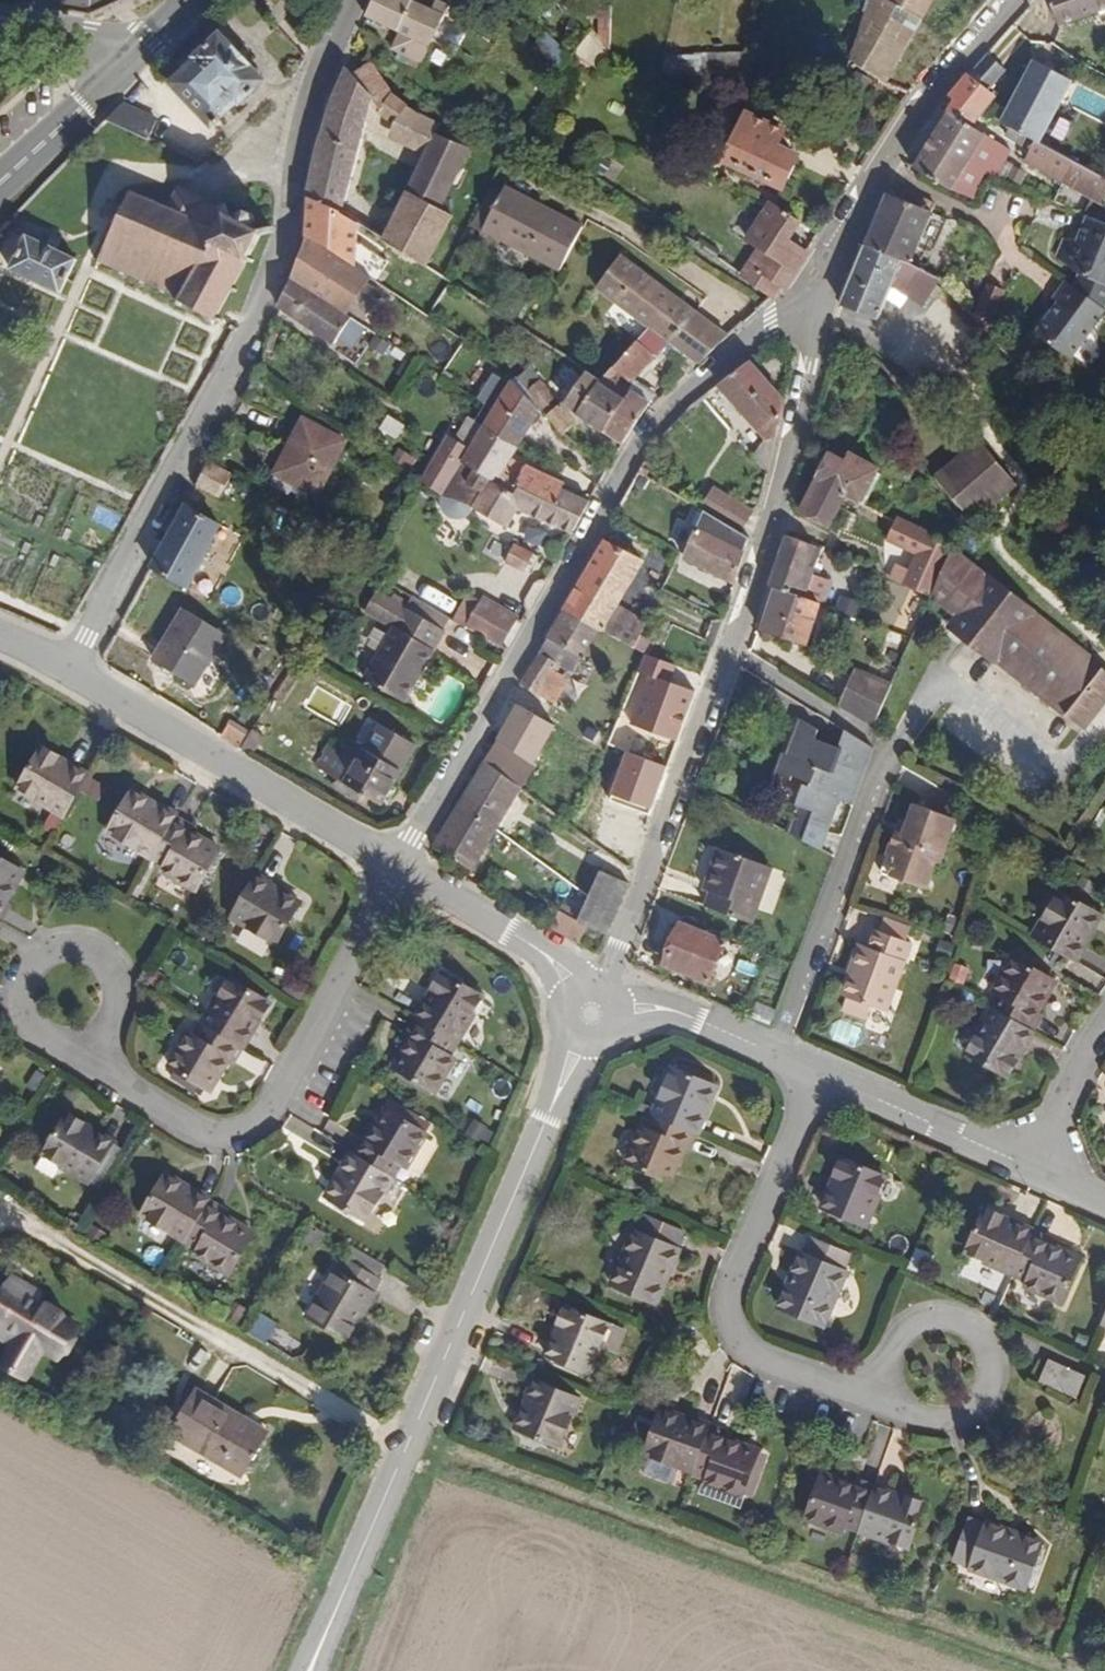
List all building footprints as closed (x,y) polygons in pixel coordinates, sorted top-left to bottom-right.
[(821,62),(861,81),(904,8),(888,0),(854,0),(821,62)] [(1104,21),(1104,0),(1050,0),(1066,35),(1104,21)] [(437,21),(432,29),(384,2),(371,30),(407,50),(400,64),(430,81),(456,33),(437,21)] [(603,49),(605,8),(588,7),(587,19),(593,19),(591,39),(603,49)] [(217,127),(271,77),(225,29),(173,79),(217,127)] [(1003,69),(987,55),(967,79),(987,89),(1003,69)] [(1030,59),(999,131),(1022,142),(1061,160),(1091,80),(1030,59)] [(385,120),(403,133),(414,113),(366,71),(354,87),(344,82),(316,163),(310,213),(362,244),(370,229),(347,213),(377,107),(388,113),(385,120)] [(997,95),(987,89),(967,79),(948,105),(954,109),(917,169),(976,197),(987,177),(1010,189),(1022,162),(975,138),(982,123),(997,95)] [(137,135),(148,113),(131,106),(114,125),(137,135)] [(166,131),(169,122),(148,113),(137,135),(183,154),(188,139),(166,131)] [(403,133),(397,143),(433,165),(445,143),(449,135),(426,123),(414,113),(403,133)] [(751,157),(756,141),(720,128),(700,174),(762,198),(775,166),(751,157)] [(1061,160),(1022,142),(1018,150),(1044,164),(1038,175),(1104,206),(1104,181),(1061,160)] [(443,222),(478,159),(445,143),(433,165),(382,255),(428,282),(457,228),(443,222)] [(188,186),(190,183),(173,176),(161,201),(178,208),(188,186)] [(217,210),(220,201),(188,186),(178,208),(161,201),(141,192),(105,276),(221,326),(223,321),(263,231),(217,210)] [(901,192),(886,188),(855,248),(900,268),(929,206),(901,192)] [(499,196),(477,234),(490,242),(512,203),(499,196)] [(562,225),(514,199),(512,203),(560,230),(562,225)] [(562,225),(560,230),(512,203),(490,242),(487,247),(504,256),(507,252),(566,285),(591,240),(562,225)] [(775,243),(786,222),(757,206),(737,242),(752,251),(734,281),(764,300),(774,291),(794,254),(775,243)] [(54,247),(23,233),(7,268),(58,292),(74,257),(54,247)] [(1084,291),(1077,304),(1102,325),(1104,320),(1104,239),(1091,256),(1077,253),(1065,269),(1084,291)] [(341,262),(312,245),(299,286),(321,298),(341,262)] [(917,306),(928,280),(900,268),(855,248),(842,280),(833,309),(868,322),(882,290),(917,306)] [(602,297),(655,334),(679,350),(705,315),(626,259),(602,297)] [(987,332),(1004,292),(987,285),(974,316),(987,332)] [(362,322),(321,298),(299,286),(284,317),(343,352),(353,337),(362,322)] [(1104,329),(1104,328),(1102,325),(1077,304),(1066,295),(1053,312),(1057,315),(1033,345),(1066,374),(1104,329)] [(707,369),(738,338),(705,315),(679,350),(707,369)] [(377,351),(386,336),(362,322),(353,337),(377,351)] [(606,392),(629,409),(614,438),(635,450),(654,412),(631,400),(662,362),(644,348),(613,388),(609,386),(606,392)] [(765,488),(781,409),(747,369),(714,393),(759,444),(751,472),(765,488)] [(578,443),(596,428),(614,438),(629,409),(606,392),(609,386),(594,378),(577,408),(572,410),(551,384),(536,395),(578,443)] [(507,380),(493,409),(480,430),(518,448),(537,414),(507,380)] [(326,495),(351,438),(309,420),(284,475),(304,484),(300,492),(316,499),(319,491),(326,495)] [(511,462),(517,450),(518,448),(480,430),(468,424),(455,448),(446,443),(420,490),(440,502),(459,468),(507,492),(514,477),(520,480),(517,489),(558,508),(565,493),(567,489),(511,462)] [(1007,479),(991,462),(963,439),(960,441),(926,484),(972,522),(1007,479)] [(877,485),(875,480),(829,463),(804,532),(835,544),(848,511),(870,519),(881,488),(877,485)] [(229,500),(240,477),(214,465),(203,487),(229,500)] [(459,468),(440,502),(442,511),(447,518),(458,522),(467,519),(473,511),(509,530),(521,510),(577,536),(593,505),(565,493),(558,508),(517,489),(520,480),(514,477),(507,492),(459,468)] [(716,500),(704,521),(741,545),(754,524),(716,500)] [(194,587),(226,524),(193,507),(161,573),(194,587)] [(738,599),(751,551),(741,545),(704,521),(683,564),(738,599)] [(957,527),(948,523),(938,545),(949,549),(957,527)] [(893,589),(932,605),(934,600),(953,550),(949,549),(938,545),(891,527),(883,549),(916,563),(909,578),(899,573),(893,589)] [(532,568),(541,551),(523,542),(515,559),(532,568)] [(792,550),(776,597),(782,599),(811,610),(829,565),(792,550)] [(1007,587),(953,550),(934,600),(962,618),(958,627),(972,636),(968,640),(1094,726),(1104,711),(1104,658),(1053,622),(1055,619),(1008,586),(1007,587)] [(634,574),(601,557),(563,624),(595,641),(630,660),(641,638),(610,621),(634,574)] [(415,708),(454,635),(384,596),(372,617),(402,633),(372,686),(415,708)] [(827,616),(811,610),(782,599),(766,642),(810,659),(827,616)] [(516,654),(532,625),(496,606),(480,634),(516,654)] [(206,692),(235,642),(193,618),(165,670),(206,692)] [(582,665),(595,641),(563,624),(539,669),(571,686),(582,665)] [(958,627),(955,631),(968,640),(972,636),(958,627)] [(677,681),(683,665),(643,650),(635,672),(638,674),(623,711),(633,724),(676,741),(696,689),(677,681)] [(549,695),(552,690),(533,680),(518,706),(550,723),(562,701),(549,695)] [(879,741),(896,697),(860,683),(843,722),(879,741)] [(550,723),(518,706),(488,756),(494,761),(526,778),(556,726),(550,723)] [(239,730),(231,743),(251,754),(259,741),(239,730)] [(397,812),(428,751),(393,732),(381,758),(354,744),(348,757),(340,753),(329,778),(344,785),(380,803),(397,812)] [(275,742),(263,734),(259,741),(271,749),(275,742)] [(822,759),(826,750),(808,740),(794,772),(791,771),(782,791),(797,797),(800,792),(816,799),(815,804),(810,802),(803,822),(821,829),(819,836),(840,844),(850,817),(863,822),(869,805),(857,800),(861,787),(873,792),(883,765),(853,748),(846,767),(822,759)] [(264,761),(271,749),(259,741),(251,754),(264,761)] [(665,766),(627,753),(612,795),(649,808),(665,766)] [(67,772),(69,768),(47,755),(25,792),(47,806),(45,810),(67,823),(90,785),(67,772)] [(524,806),(536,783),(526,778),(494,761),(485,780),(524,806)] [(524,806),(485,780),(461,827),(501,850),(524,806)] [(341,792),(377,810),(380,803),(344,785),(341,792)] [(136,804),(113,840),(159,867),(181,826),(169,819),(167,822),(136,804)] [(948,866),(961,831),(925,814),(919,829),(912,847),(902,843),(888,879),(929,896),(941,863),(948,866)] [(919,829),(910,824),(902,843),(912,847),(919,829)] [(192,841),(196,835),(181,826),(159,867),(171,875),(169,881),(199,898),(221,858),(192,841)] [(437,873),(475,896),(501,850),(461,827),(437,873)] [(1001,839),(1003,833),(992,827),(989,834),(1001,839)] [(997,851),(1001,839),(989,834),(985,846),(997,851)] [(760,944),(785,890),(733,867),(720,898),(727,901),(722,910),(714,926),(760,944)] [(5,936),(13,922),(6,917),(22,887),(0,874),(0,934),(5,936)] [(626,884),(600,874),(593,892),(618,904),(626,884)] [(272,893),(274,888),(261,881),(237,923),(281,947),(302,912),(272,893)] [(604,938),(618,904),(593,892),(580,922),(559,912),(549,930),(571,942),(572,945),(578,948),(587,930),(604,938)] [(720,898),(715,907),(722,910),(727,901),(720,898)] [(1104,927),(1104,924),(1071,901),(1043,946),(1084,970),(1095,954),(1090,951),(1104,927)] [(913,954),(919,938),(888,927),(883,940),(913,954)] [(913,954),(883,940),(879,938),(871,957),(864,953),(853,981),(863,987),(854,1007),(850,1017),(874,1029),(880,1018),(890,1022),(915,954),(913,954)] [(716,1002),(731,963),(687,945),(671,985),(716,1002)] [(1005,998),(1008,1001),(999,1015),(1038,1037),(1047,1022),(1041,1019),(1057,992),(1021,971),(1005,998)] [(854,1007),(863,987),(853,981),(844,1002),(854,1007)] [(479,1010),(442,987),(422,1025),(418,1033),(456,1056),(479,1010)] [(224,1011),(221,1009),(204,1036),(244,1062),(261,1035),(265,1037),(276,1017),(235,994),(224,1011)] [(1027,1064),(1023,1062),(1038,1037),(999,1015),(983,1041),(988,1044),(978,1061),(1015,1083),(1027,1064)] [(828,1036),(853,1047),(862,1028),(837,1017),(828,1036)] [(453,1073),(449,1070),(456,1056),(418,1033),(416,1038),(411,1046),(416,1049),(396,1082),(434,1105),(453,1073)] [(231,1073),(235,1076),(244,1062),(204,1036),(196,1050),(193,1048),(173,1080),(211,1103),(231,1073)] [(678,1074),(658,1123),(702,1142),(707,1127),(701,1125),(714,1090),(678,1074)] [(304,1135),(311,1122),(299,1115),(292,1129),(304,1135)] [(82,1139),(85,1134),(80,1132),(62,1122),(41,1160),(61,1171),(59,1175),(87,1191),(108,1154),(82,1139)] [(688,1155),(695,1158),(702,1142),(658,1123),(651,1138),(645,1136),(632,1169),(675,1187),(688,1155)] [(367,1153),(362,1150),(354,1163),(394,1187),(402,1174),(408,1178),(425,1148),(386,1124),(367,1153)] [(331,1210),(366,1232),(394,1187),(354,1163),(348,1173),(352,1176),(331,1210)] [(873,1204),(881,1186),(841,1168),(832,1188),(836,1190),(825,1217),(866,1234),(878,1207),(873,1204)] [(163,1187),(142,1226),(187,1252),(211,1210),(198,1202),(196,1206),(163,1187)] [(226,1219),(211,1210),(187,1252),(200,1260),(198,1264),(231,1283),(251,1244),(222,1225),(226,1219)] [(990,1270),(1016,1283),(1034,1243),(1005,1229),(1007,1226),(988,1217),(971,1255),(992,1266),(990,1270)] [(673,1274),(686,1240),(656,1227),(651,1240),(647,1238),(630,1282),(665,1297),(673,1274)] [(1047,1252),(1048,1250),(1034,1243),(1016,1283),(1031,1290),(1029,1294),(1061,1310),(1078,1268),(1047,1252)] [(821,1316),(843,1261),(810,1246),(788,1302),(821,1316)] [(363,1314),(378,1289),(345,1270),(313,1327),(345,1345),(363,1314)] [(34,1297),(17,1286),(0,1314),(0,1325),(24,1341),(19,1350),(6,1371),(26,1385),(45,1357),(49,1360),(68,1329),(36,1309),(29,1305),(34,1297)] [(36,1309),(41,1301),(34,1297),(29,1305),(36,1309)] [(600,1352),(607,1331),(569,1314),(560,1335),(565,1337),(554,1366),(594,1383),(605,1354),(600,1352)] [(19,1350),(24,1341),(0,1325),(0,1337),(19,1350)] [(59,1366),(78,1336),(68,1329),(49,1360),(59,1366)] [(1079,1396),(1086,1372),(1045,1359),(1038,1383),(1079,1396)] [(562,1455),(581,1408),(539,1390),(534,1404),(539,1407),(525,1440),(562,1455)] [(238,1452),(244,1442),(200,1415),(175,1457),(243,1498),(263,1467),(238,1452)] [(678,1494),(685,1476),(697,1481),(714,1437),(701,1431),(699,1436),(666,1423),(650,1462),(658,1467),(651,1483),(678,1494)] [(728,1447),(729,1443),(714,1437),(697,1481),(713,1488),(711,1493),(743,1504),(747,1494),(754,1497),(764,1471),(757,1468),(760,1460),(728,1447)] [(263,1467),(269,1458),(244,1442),(238,1452),(263,1467)] [(848,1533),(862,1539),(878,1498),(866,1493),(863,1499),(828,1485),(812,1526),(846,1539),(848,1533)] [(905,1504),(903,1508),(878,1498),(862,1539),(888,1549),(889,1545),(913,1553),(927,1515),(911,1507),(905,1504)] [(1016,1595),(1027,1560),(971,1538),(959,1573),(1016,1595)]
